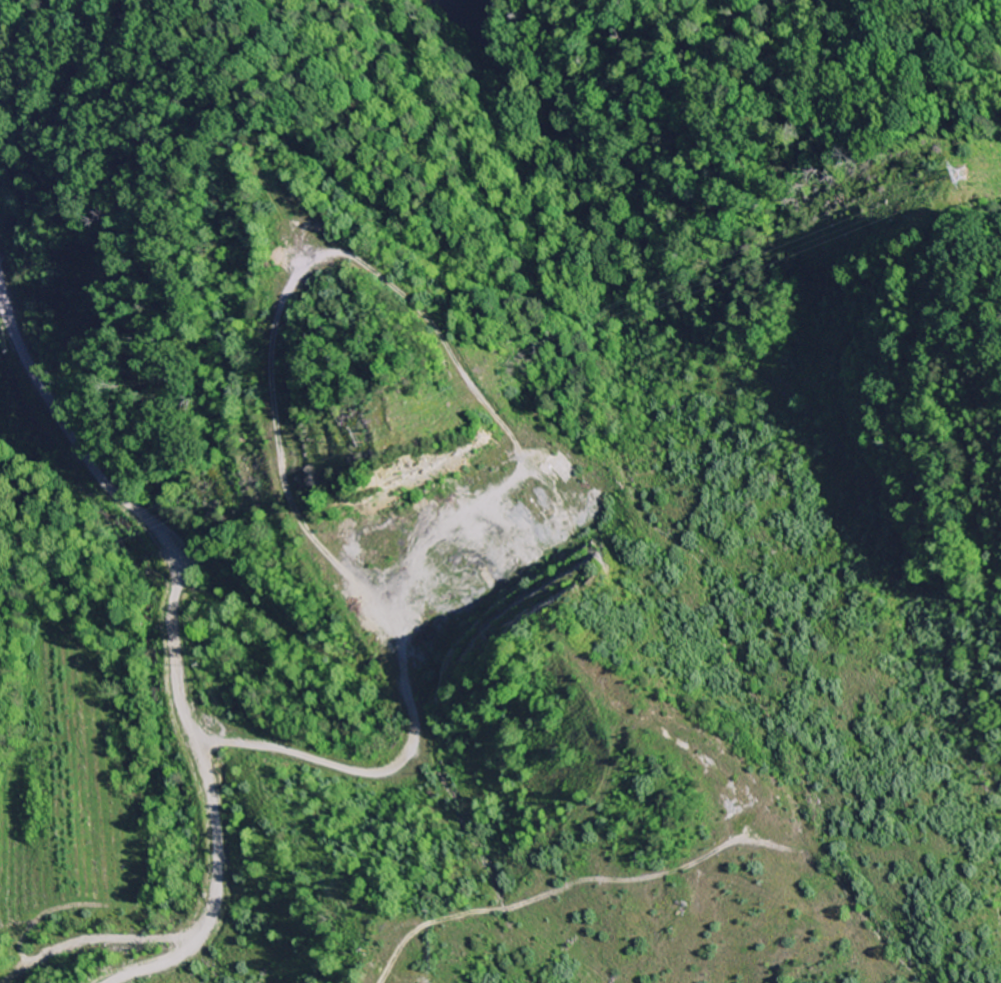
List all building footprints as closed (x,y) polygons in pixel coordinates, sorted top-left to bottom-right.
[(452,491),(467,482),(463,474),(447,483),(452,491)]
